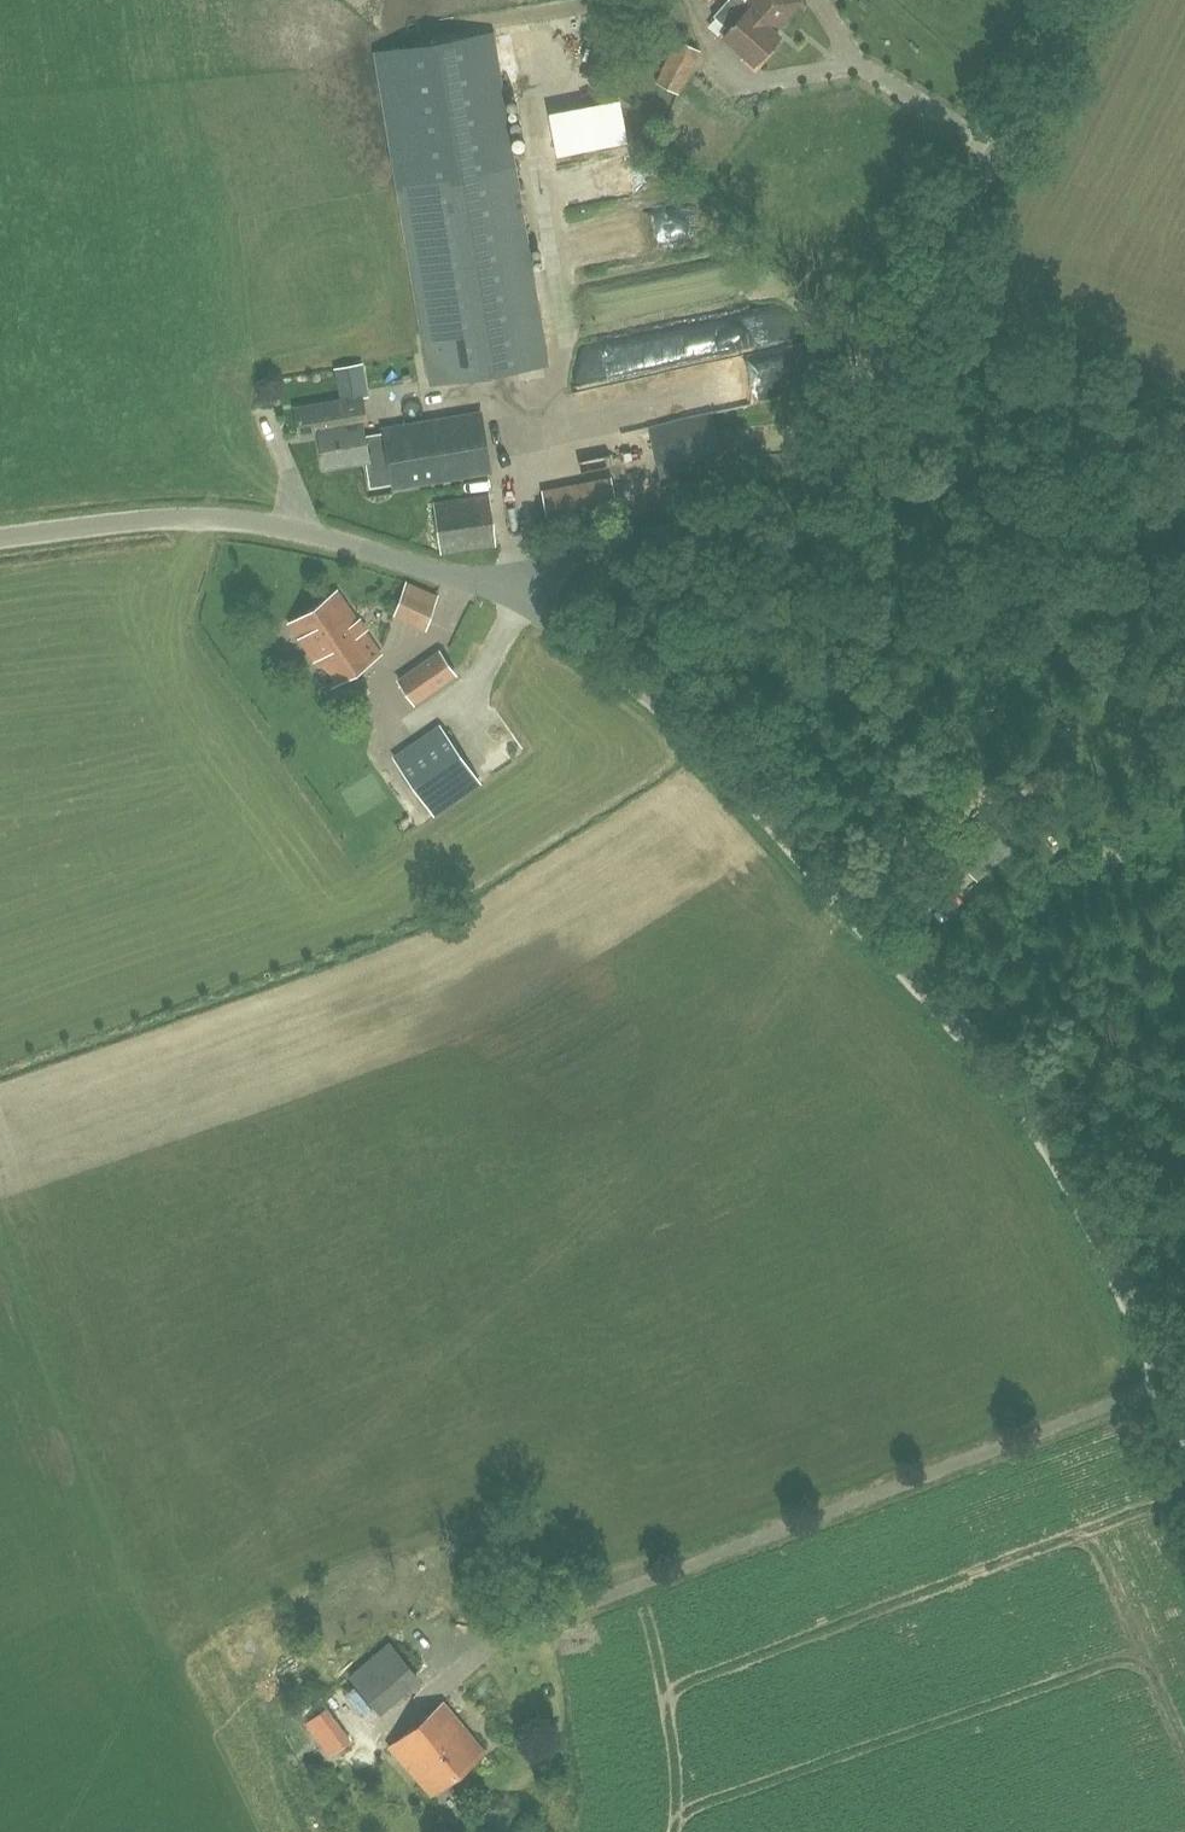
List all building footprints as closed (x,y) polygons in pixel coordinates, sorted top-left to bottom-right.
[(745,5),(742,10),(731,0),(728,0),(714,16),(729,30),(724,35),(749,57),(746,61),(756,70),(771,53),(768,49),(780,36),(771,27),(774,23),(776,25),(777,24),(763,11),(758,17),(745,5)] [(745,5),(758,17),(763,11),(777,24),(786,15),(788,16),(802,0),(750,0),(745,5)] [(489,38),(381,56),(403,189),(434,383),(541,366),(510,171),(489,38)] [(680,92),(701,51),(676,38),(655,80),(680,92)] [(339,371),(344,398),(371,393),(366,366),(339,371)] [(340,400),(295,408),(300,437),(319,434),(325,466),(365,459),(367,469),(388,465),(391,482),(392,487),(489,470),(479,412),(381,429),(382,433),(364,436),(361,423),(366,422),(362,397),(340,400)] [(613,476),(541,490),(548,528),(620,514),(613,476)] [(434,502),(442,552),(497,544),(489,494),(434,502)] [(407,583),(394,619),(424,630),(438,594),(407,583)] [(337,589),(290,622),(333,685),(380,652),(337,589)] [(440,654),(401,680),(415,700),(453,674),(440,654)] [(396,755),(435,813),(480,782),(441,724),(396,755)] [(947,845),(975,877),(1036,822),(1016,799),(998,815),(990,807),(947,845)] [(885,872),(880,867),(874,872),(879,878),(885,872)] [(374,1706),(415,1672),(390,1642),(350,1676),(374,1706)] [(442,1699),(391,1745),(434,1793),(485,1747),(442,1699)] [(323,1746),(332,1757),(351,1742),(343,1731),(323,1746)]
